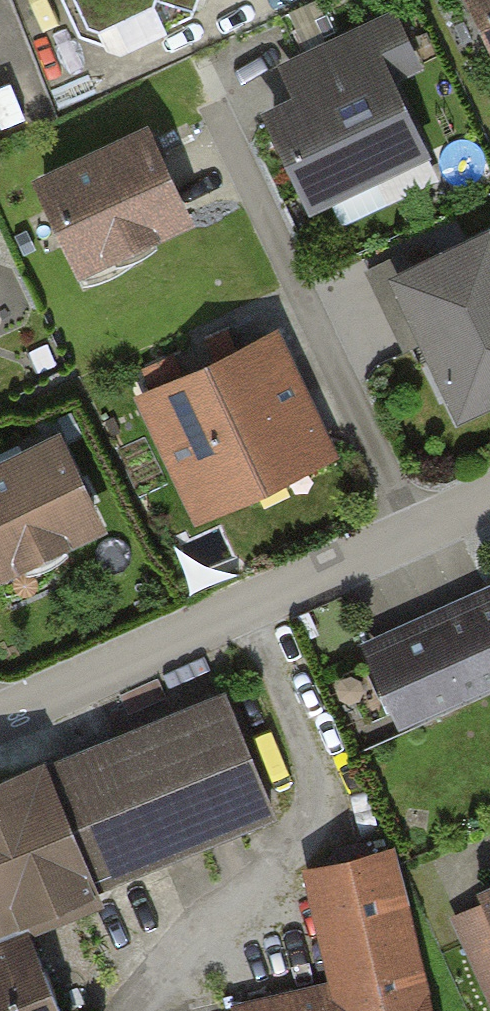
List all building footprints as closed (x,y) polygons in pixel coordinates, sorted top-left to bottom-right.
[(78,38),(120,54),(190,22),(197,0),(60,0),(78,38)] [(489,53),(489,0),(465,0),(489,53)] [(420,69),(392,10),(275,66),(290,99),(262,112),(309,211),(425,157),(390,84),(420,69)] [(140,130),(30,183),(79,282),(188,229),(140,130)] [(388,281),(460,424),(489,409),(489,230),(388,281)] [(334,458),(272,330),(135,396),(197,524),(334,458)] [(0,456),(0,582),(103,535),(55,431),(0,456)] [(375,655),(403,717),(489,678),(489,603),(375,655)] [(220,697),(0,787),(0,933),(272,822),(220,697)] [(294,861),(319,974),(223,995),(226,1010),(430,1010),(393,840),(294,861)] [(483,894),(487,902),(456,916),(489,991),(489,891),(483,894)] [(0,939),(0,1010),(63,1010),(30,927),(0,939)]
